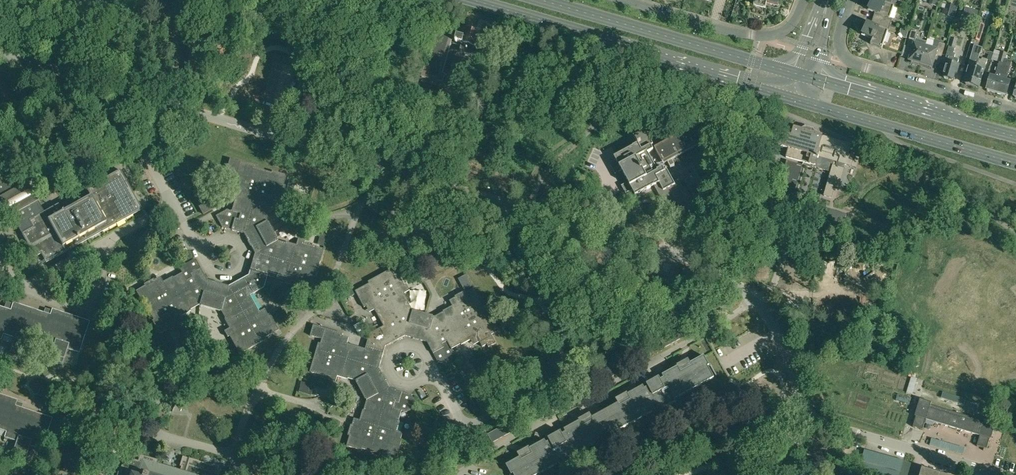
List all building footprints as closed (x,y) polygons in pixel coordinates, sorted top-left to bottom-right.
[(183,16),(192,15),(188,0),(179,0),(183,16)] [(753,5),(765,8),(767,3),(778,5),(779,0),(755,0),(753,5)] [(890,25),(892,20),(890,18),(894,7),(894,6),(877,1),(875,0),(873,0),(868,10),(875,13),(873,19),(890,25)] [(950,9),(957,11),(959,4),(952,2),(950,9)] [(890,25),(873,19),(871,25),(867,24),(863,34),(873,39),(870,44),(882,49),(888,32),(890,25)] [(978,24),(973,41),(978,42),(983,25),(978,24)] [(452,43),(450,50),(455,52),(455,51),(481,59),(485,46),(490,48),(492,39),(487,38),(487,37),(479,34),(467,30),(464,39),(457,37),(455,44),(452,43)] [(919,65),(920,65),(925,47),(927,42),(916,38),(917,32),(911,30),(906,47),(912,49),(909,61),(911,61),(911,64),(919,65)] [(437,83),(451,36),(435,31),(422,78),(437,83)] [(959,60),(954,58),(955,55),(953,53),(957,40),(951,38),(945,61),(947,62),(943,76),(944,77),(944,78),(947,79),(948,78),(953,80),(955,73),(957,74),(959,65),(957,65),(959,60)] [(927,42),(925,47),(920,65),(929,69),(930,67),(932,67),(935,55),(941,57),(945,44),(939,43),(928,39),(927,42)] [(971,85),(979,60),(980,53),(981,54),(983,48),(975,46),(963,83),(965,83),(966,85),(969,85),(970,84),(971,85)] [(999,62),(1004,63),(1005,59),(1007,54),(1001,52),(998,62),(999,62)] [(981,61),(979,60),(971,85),(973,85),(973,87),(976,87),(977,87),(979,87),(985,68),(987,60),(982,59),(981,61)] [(995,92),(996,92),(1004,67),(1006,60),(1005,59),(1004,63),(999,62),(995,77),(990,76),(987,89),(991,91),(992,92),(995,93),(995,92)] [(1004,67),(996,92),(997,92),(997,94),(1000,95),(1001,94),(1006,95),(1010,81),(1006,80),(1009,69),(1011,61),(1006,60),(1004,67)] [(416,99),(435,105),(438,95),(419,90),(416,99)] [(707,138),(699,123),(654,148),(662,162),(707,138)] [(815,166),(814,167),(831,172),(824,196),(831,198),(835,186),(839,187),(844,169),(843,169),(844,165),(851,167),(854,157),(848,155),(851,145),(814,135),(815,133),(813,129),(805,127),(802,129),(802,131),(794,129),(792,137),(781,134),(778,146),(788,149),(786,157),(815,166)] [(635,196),(655,185),(659,183),(655,176),(665,171),(662,167),(657,170),(648,153),(653,150),(651,146),(653,145),(645,130),(633,136),(638,144),(633,146),(633,147),(614,157),(617,162),(611,166),(615,174),(622,170),(628,182),(621,186),(626,194),(632,190),(635,196)] [(253,168),(254,166),(230,159),(227,170),(234,172),(231,182),(238,184),(233,201),(238,202),(235,212),(248,216),(261,170),(253,168)] [(791,207),(791,206),(802,166),(787,161),(775,202),(791,207)] [(13,215),(23,233),(21,234),(34,258),(41,254),(46,263),(142,210),(120,170),(86,189),(93,202),(77,211),(76,208),(64,215),(58,204),(43,212),(37,202),(37,201),(27,182),(22,185),(0,197),(0,200),(9,217),(13,215)] [(261,170),(248,216),(263,220),(266,210),(270,211),(275,194),(282,197),(285,186),(283,185),(286,175),(271,171),(271,173),(261,170)] [(667,170),(665,171),(655,176),(659,183),(655,185),(668,209),(676,205),(681,214),(694,206),(684,188),(683,189),(678,181),(674,183),(667,170)] [(14,171),(0,179),(0,197),(22,185),(14,171)] [(825,214),(824,219),(843,224),(844,219),(842,219),(844,214),(828,209),(827,214),(825,214)] [(248,216),(235,212),(227,210),(215,216),(222,227),(243,234),(247,241),(249,240),(252,245),(250,246),(254,254),(248,275),(264,288),(268,272),(272,259),(276,244),(277,241),(266,221),(263,220),(248,216)] [(284,247),(276,244),(272,259),(317,272),(323,249),(303,243),(302,247),(285,242),(284,247)] [(221,311),(224,309),(237,302),(250,295),(264,288),(248,275),(228,286),(220,284),(219,286),(214,284),(215,282),(206,280),(195,259),(183,256),(179,269),(183,277),(190,289),(197,302),(199,305),(221,311)] [(317,272),(272,259),(268,272),(293,280),(290,288),(308,293),(313,278),(315,278),(317,272)] [(401,288),(405,286),(395,267),(374,279),(397,319),(409,312),(406,305),(410,303),(401,288)] [(143,305),(145,304),(149,312),(190,289),(183,277),(174,281),(172,277),(157,286),(153,279),(143,284),(144,286),(135,291),(143,305)] [(384,326),(397,319),(374,279),(368,282),(369,284),(355,291),(364,308),(372,304),(384,326)] [(436,320),(443,333),(485,311),(481,302),(482,302),(475,288),(466,293),(465,291),(455,297),(458,303),(443,311),(445,316),(436,320)] [(197,302),(190,289),(149,312),(154,321),(152,322),(159,334),(168,329),(169,331),(179,326),(175,319),(191,311),(188,307),(197,302)] [(250,295),(237,302),(259,343),(266,340),(265,338),(278,330),(269,314),(262,318),(250,295)] [(229,336),(239,354),(259,343),(237,302),(224,309),(228,316),(224,319),(232,334),(229,336)] [(40,347),(42,341),(50,315),(13,303),(10,310),(3,335),(13,338),(9,353),(23,358),(28,343),(40,347)] [(1,340),(3,335),(10,310),(0,307),(0,340),(1,340)] [(52,309),(50,315),(42,341),(52,345),(48,360),(62,365),(67,350),(79,353),(89,322),(52,309)] [(384,326),(370,334),(385,347),(405,336),(414,338),(414,336),(419,338),(419,340),(427,342),(438,362),(450,366),(454,353),(450,346),(443,333),(436,320),(434,317),(413,311),(409,312),(397,319),(384,326)] [(443,333),(450,346),(459,341),(461,345),(477,337),(482,347),(487,345),(488,348),(496,344),(491,335),(498,331),(491,318),(489,319),(485,311),(443,333)] [(322,339),(321,344),(319,343),(317,350),(361,363),(365,349),(341,342),(343,334),(313,325),(310,336),(322,339)] [(678,329),(660,339),(664,348),(683,338),(678,329)] [(115,330),(111,341),(121,344),(125,334),(115,330)] [(367,401),(370,402),(385,406),(398,410),(406,412),(418,406),(411,395),(390,388),(386,381),(384,382),(381,377),(383,376),(379,368),(385,347),(370,334),(365,349),(361,363),(357,377),(356,381),(367,401)] [(357,377),(361,363),(317,350),(310,372),(330,378),(331,374),(348,379),(349,375),(357,377)] [(678,367),(663,375),(662,373),(641,385),(642,387),(628,395),(627,393),(616,399),(618,404),(592,418),(590,413),(578,420),(579,421),(565,429),(564,428),(543,439),(544,441),(530,449),(529,447),(517,453),(520,458),(506,465),(511,474),(513,474),(514,474),(538,474),(559,463),(561,466),(577,457),(576,454),(615,432),(617,435),(620,434),(618,431),(657,409),(659,412),(676,403),(674,400),(714,378),(708,366),(709,366),(704,356),(691,364),(688,359),(677,365),(678,367)] [(612,366),(594,376),(599,384),(616,374),(612,366)] [(479,395),(493,387),(488,379),(475,387),(479,395)] [(50,393),(39,390),(37,396),(48,399),(50,393)] [(912,396),(897,391),(894,401),(910,405),(912,396)] [(6,432),(15,406),(17,400),(0,395),(0,430),(6,432)] [(983,421),(969,417),(930,405),(931,402),(920,399),(915,416),(916,417),(913,427),(922,430),(925,420),(980,436),(977,446),(986,449),(989,449),(992,439),(991,439),(996,422),(985,418),(984,418),(983,421)] [(385,406),(370,402),(368,412),(363,410),(358,427),(351,425),(348,436),(350,436),(347,446),(360,450),(360,448),(371,452),(385,406)] [(86,403),(81,416),(92,420),(96,407),(86,403)] [(52,418),(15,406),(6,432),(4,438),(15,442),(10,457),(25,462),(30,447),(41,450),(52,418)] [(398,410),(385,406),(371,452),(380,454),(379,456),(394,460),(397,450),(399,451),(402,440),(395,438),(400,421),(395,420),(398,410)] [(506,424),(488,434),(493,442),(510,432),(506,424)] [(864,450),(858,474),(863,474),(900,474),(904,461),(864,450)] [(220,471),(218,468),(198,462),(198,463),(190,461),(191,460),(182,457),(180,467),(181,467),(179,471),(155,464),(155,461),(140,457),(138,463),(132,461),(122,467),(121,470),(120,470),(119,473),(122,473),(121,474),(219,474),(220,471)]
